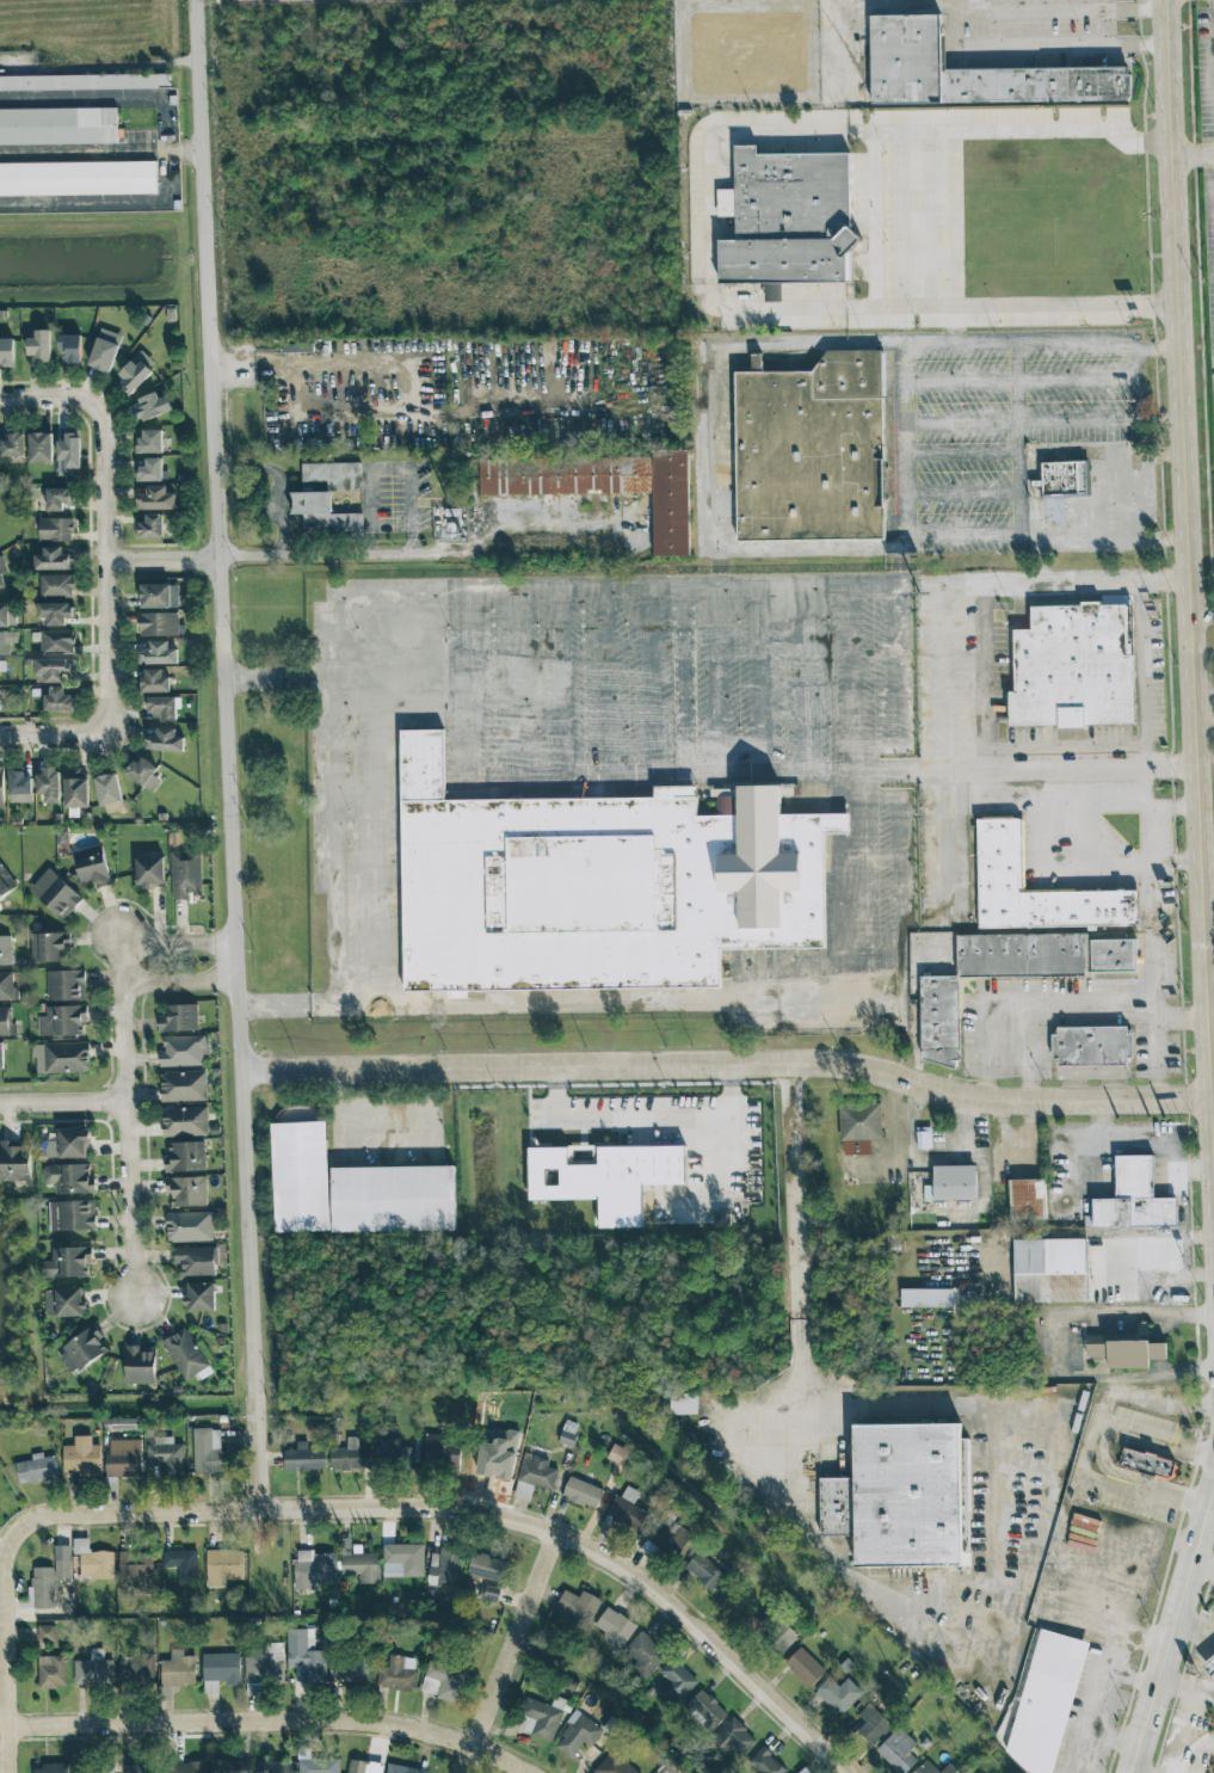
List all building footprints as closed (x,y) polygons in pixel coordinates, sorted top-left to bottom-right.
[(868,14),(939,14),(941,75),(1134,74),(1135,110),(868,109),(868,14)] [(181,210),(174,73),(0,76),(0,213),(181,210)] [(762,154),(850,152),(855,282),(719,283),(719,236),(735,236),(733,142),(762,141),(762,154)] [(781,283),(764,284),(765,302),(781,301),(781,283)] [(50,363),(50,330),(34,330),(34,337),(27,337),(27,355),(35,355),(35,363),(50,363)] [(81,335),(58,334),(58,362),(81,362),(81,335)] [(109,374),(119,344),(97,337),(87,366),(109,374)] [(14,362),(14,338),(0,338),(0,362),(14,362)] [(731,374),(809,370),(831,347),(881,347),(881,543),(733,542),(731,374)] [(127,398),(157,364),(141,349),(118,374),(124,379),(116,388),(127,398)] [(172,409),(167,395),(159,398),(156,393),(131,404),(139,423),(172,409)] [(138,453),(162,453),(162,429),(138,430),(138,453)] [(79,468),(80,432),(58,432),(57,476),(71,476),(71,468),(79,468)] [(52,462),(52,433),(29,433),(29,463),(52,462)] [(24,456),(23,435),(1,436),(1,456),(24,456)] [(688,449),(652,450),(653,555),(689,555),(688,449)] [(479,494),(651,492),(649,456),(479,458),(479,494)] [(162,458),(145,458),(145,466),(136,466),(136,481),(162,480),(162,458)] [(1041,462),(1042,498),(1044,498),(1045,521),(1057,521),(1057,532),(1064,532),(1063,497),(1087,497),(1086,461),(1041,462)] [(301,463),(302,492),(291,492),(291,513),(302,513),(302,538),(363,537),(362,512),(331,513),(331,491),(362,490),(360,462),(301,463)] [(176,509),(176,493),(167,493),(167,486),(146,486),(146,494),(135,494),(135,509),(176,509)] [(47,511),(63,511),(63,503),(73,503),(72,487),(46,488),(47,511)] [(163,537),(162,513),(145,514),(145,522),(135,523),(135,538),(163,537)] [(72,518),(38,518),(39,541),(73,540),(72,518)] [(34,570),(74,569),(73,554),(62,554),(62,546),(43,547),(43,554),(34,555),(34,570)] [(39,575),(39,596),(72,595),(72,575),(39,575)] [(140,608),(178,607),(178,584),(140,584),(140,608)] [(47,626),(65,626),(65,617),(72,617),(71,602),(37,603),(38,618),(46,618),(47,626)] [(16,626),(15,603),(0,603),(0,626),(16,626)] [(1132,724),(1129,603),(1029,604),(1029,628),(1012,629),(1012,691),(1007,691),(1007,726),(1132,724)] [(178,613),(139,613),(139,636),(179,636),(178,613)] [(73,630),(40,631),(40,653),(74,652),(73,630)] [(0,632),(0,655),(10,655),(10,643),(17,643),(16,631),(0,632)] [(168,640),(149,640),(149,649),(140,648),(140,663),(177,664),(177,648),(168,648),(168,640)] [(35,659),(35,682),(65,682),(65,674),(76,673),(76,659),(35,659)] [(170,692),(170,677),(162,677),(162,669),(142,669),(142,692),(170,692)] [(44,711),(73,711),(73,694),(64,694),(64,687),(49,687),(49,694),(44,694),(44,711)] [(176,697),(148,697),(148,713),(161,713),(161,722),(176,721),(176,697)] [(184,750),(184,737),(175,737),(175,728),(156,728),(157,734),(145,735),(146,751),(184,750)] [(396,732),(443,731),(443,798),(648,793),(648,781),(737,781),(737,813),(850,812),(850,831),(822,831),(825,950),(722,953),(723,985),(402,991),(396,732)] [(152,775),(157,767),(138,755),(126,774),(153,792),(161,780),(152,775)] [(36,771),(37,794),(44,794),(44,803),(59,802),(58,770),(36,771)] [(122,801),(115,772),(93,777),(100,806),(122,801)] [(31,773),(8,773),(9,803),(32,802),(31,773)] [(65,808),(89,807),(88,778),(64,779),(65,808)] [(974,820),(1019,819),(1021,892),(1135,891),(1136,928),(975,929),(974,820)] [(75,859),(82,887),(94,883),(95,889),(112,884),(103,851),(75,859)] [(202,895),(201,851),(171,852),(172,900),(190,900),(190,895),(202,895)] [(137,886),(164,886),(163,857),(136,858),(137,886)] [(17,889),(2,863),(0,865),(0,899),(17,889)] [(29,889),(63,920),(83,899),(49,867),(29,889)] [(69,932),(30,933),(31,962),(70,961),(69,932)] [(955,936),(1087,935),(1087,941),(1133,940),(1134,972),(1083,973),(1083,977),(955,978),(955,936)] [(12,965),(11,936),(0,936),(0,965),(12,965)] [(46,971),(47,1001),(85,1000),(85,970),(46,971)] [(17,1000),(17,986),(13,986),(12,971),(0,972),(0,1000),(17,1000)] [(916,979),(955,978),(957,1070),(917,1060),(916,979)] [(197,1004),(166,1005),(166,1015),(158,1015),(158,1031),(198,1030),(197,1004)] [(37,1016),(38,1036),(83,1035),(83,1021),(87,1021),(87,1005),(46,1006),(46,1016),(37,1016)] [(16,1035),(16,1024),(11,1024),(11,1007),(0,1007),(0,1035),(16,1035)] [(1058,1029),(1129,1029),(1129,1058),(1123,1058),(1123,1064),(1056,1064),(1056,1058),(1050,1059),(1050,1038),(1056,1038),(1058,1029)] [(164,1036),(164,1051),(160,1051),(160,1066),(203,1065),(203,1054),(208,1054),(208,1035),(164,1036)] [(35,1073),(90,1072),(89,1042),(34,1044),(35,1073)] [(161,1102),(207,1101),(206,1071),(161,1072),(161,1102)] [(881,1139),(880,1103),(838,1104),(840,1155),(869,1153),(869,1139),(881,1139)] [(207,1106),(162,1108),(162,1137),(208,1135),(207,1106)] [(274,1232),(329,1230),(326,1122),(271,1123),(274,1232)] [(916,1149),(931,1147),(930,1127),(916,1127),(916,1149)] [(59,1158),(87,1157),(86,1144),(90,1144),(90,1129),(59,1129),(59,1158)] [(167,1171),(205,1170),(204,1141),(166,1142),(167,1171)] [(30,1183),(29,1142),(1,1142),(1,1183),(30,1183)] [(568,1145),(568,1163),(597,1164),(597,1145),(568,1145)] [(528,1200),(598,1199),(598,1228),(642,1227),(642,1185),(685,1184),(684,1146),(598,1146),(598,1165),(567,1165),(567,1147),(528,1147),(528,1200)] [(1152,1155),(1114,1156),(1115,1198),(1092,1198),(1092,1214),(1083,1214),(1083,1226),(1176,1225),(1175,1198),(1152,1198),(1152,1155)] [(89,1164),(42,1165),(43,1184),(55,1183),(55,1194),(95,1193),(95,1181),(92,1181),(92,1176),(90,1176),(89,1164)] [(932,1165),(932,1184),(923,1184),(923,1200),(975,1199),(975,1164),(932,1165)] [(332,1232),(456,1230),(455,1166),(332,1167),(332,1232)] [(207,1206),(206,1176),(165,1178),(166,1194),(171,1193),(172,1207),(207,1206)] [(1044,1178),(1009,1180),(1010,1219),(1046,1219),(1044,1178)] [(95,1229),(95,1200),(48,1201),(49,1231),(95,1229)] [(211,1211),(166,1213),(167,1242),(212,1241),(211,1211)] [(1013,1301),(1086,1301),(1085,1238),(1012,1239),(1013,1301)] [(42,1261),(43,1277),(91,1276),(90,1247),(51,1248),(51,1260),(42,1261)] [(214,1247),(175,1248),(175,1264),(180,1264),(180,1276),(215,1275),(214,1247)] [(214,1283),(186,1283),(186,1310),(214,1310),(214,1283)] [(900,1288),(900,1307),(954,1306),(954,1287),(900,1288)] [(45,1289),(45,1317),(85,1316),(84,1288),(45,1289)] [(56,1352),(72,1375),(107,1350),(99,1338),(102,1336),(95,1325),(56,1352)] [(212,1372),(187,1327),(162,1341),(184,1381),(197,1373),(200,1379),(212,1372)] [(1107,1368),(1148,1367),(1148,1359),(1165,1359),(1165,1337),(1085,1338),(1085,1356),(1107,1355),(1107,1368)] [(155,1383),(155,1346),(125,1346),(125,1383),(155,1383)] [(670,1415),(698,1414),(698,1393),(670,1393),(670,1415)] [(572,1447),(579,1424),(565,1420),(558,1443),(572,1447)] [(852,1424),(854,1477),(819,1478),(819,1535),(854,1535),(855,1566),(962,1565),(961,1439),(960,1439),(960,1423),(852,1424)] [(220,1428),(193,1429),(194,1473),(221,1473),(220,1428)] [(460,1467),(460,1436),(424,1435),(423,1466),(460,1467)] [(148,1465),(163,1465),(163,1475),(183,1476),(184,1444),(172,1443),(172,1437),(149,1436),(148,1465)] [(370,1448),(358,1448),(358,1437),(347,1437),(347,1448),(330,1448),(331,1470),(370,1469),(370,1448)] [(400,1446),(400,1438),(380,1438),(380,1463),(413,1462),(412,1446),(400,1446)] [(141,1439),(107,1440),(107,1477),(142,1477),(141,1439)] [(285,1471),(324,1470),(324,1449),(307,1449),(307,1441),(295,1441),(295,1449),(284,1449),(285,1471)] [(100,1444),(62,1445),(63,1475),(101,1474),(100,1444)] [(607,1459),(623,1465),(628,1449),(613,1444),(607,1459)] [(1118,1468),(1170,1478),(1174,1459),(1122,1449),(1118,1468)] [(15,1463),(19,1484),(59,1477),(55,1455),(43,1457),(42,1452),(31,1454),(32,1460),(15,1463)] [(529,1500),(533,1486),(552,1490),(558,1469),(547,1466),(549,1459),(524,1453),(513,1496),(529,1500)] [(603,1488),(568,1477),(561,1497),(597,1509),(603,1488)] [(639,1492),(626,1487),(622,1497),(615,1494),(606,1517),(640,1531),(648,1512),(633,1505),(639,1492)] [(692,1533),(666,1515),(649,1539),(674,1557),(692,1533)] [(423,1576),(423,1544),(382,1544),(383,1577),(423,1576)] [(71,1578),(70,1546),(54,1546),(54,1578),(71,1578)] [(462,1549),(430,1548),(429,1582),(461,1584),(462,1549)] [(196,1550),(168,1551),(169,1579),(197,1578),(196,1550)] [(206,1550),(207,1587),(225,1587),(225,1580),(244,1580),(243,1550),(206,1550)] [(711,1592),(726,1577),(700,1550),(685,1566),(711,1592)] [(120,1594),(153,1593),(152,1551),(119,1552),(120,1594)] [(296,1590),(319,1589),(319,1584),(336,1583),(335,1551),(295,1552),(296,1590)] [(80,1552),(80,1575),(90,1575),(90,1579),(114,1579),(113,1552),(80,1552)] [(508,1561),(473,1552),(467,1574),(503,1583),(508,1561)] [(341,1554),(341,1575),(358,1575),(359,1584),(379,1583),(378,1553),(341,1554)] [(33,1608),(55,1608),(54,1567),(32,1567),(33,1608)] [(480,1600),(498,1602),(500,1587),(482,1585),(480,1600)] [(602,1600),(584,1591),(581,1597),(564,1589),(553,1611),(575,1622),(588,1628),(602,1600)] [(605,1632),(600,1639),(619,1652),(637,1625),(607,1606),(595,1625),(605,1632)] [(768,1644),(780,1655),(798,1636),(772,1612),(761,1624),(765,1628),(764,1628),(774,1637),(768,1644)] [(38,1625),(38,1642),(56,1642),(56,1625),(38,1625)] [(1040,1627),(1005,1750),(1027,1772),(1031,1772),(1051,1772),(1089,1642),(1040,1627)] [(313,1628),(286,1629),(287,1667),(304,1667),(304,1683),(326,1683),(325,1650),(314,1650),(313,1628)] [(644,1679),(667,1656),(642,1631),(624,1648),(637,1662),(632,1667),(644,1679)] [(284,1681),(283,1646),(245,1647),(246,1694),(261,1694),(261,1681),(284,1681)] [(809,1688),(826,1670),(800,1646),(784,1663),(809,1688)] [(103,1648),(90,1648),(90,1660),(74,1660),(75,1685),(112,1685),(112,1659),(103,1659),(103,1648)] [(160,1660),(161,1686),(196,1685),(195,1656),(182,1656),(181,1648),(170,1649),(170,1660),(160,1660)] [(155,1653),(132,1653),(132,1662),(118,1662),(117,1685),(154,1686),(155,1653)] [(202,1654),(204,1694),(218,1693),(218,1684),(241,1683),(240,1653),(202,1654)] [(334,1681),(368,1682),(369,1656),(335,1655),(334,1681)] [(379,1667),(377,1687),(415,1691),(419,1658),(389,1655),(388,1668),(379,1667)] [(39,1688),(66,1688),(66,1656),(38,1656),(39,1688)] [(698,1680),(672,1657),(658,1672),(668,1681),(658,1692),(674,1707),(698,1680)] [(420,1692),(457,1702),(467,1670),(429,1659),(420,1692)] [(838,1715),(862,1693),(848,1677),(839,1685),(830,1676),(815,1690),(838,1715)] [(710,1733),(728,1714),(702,1689),(684,1707),(710,1733)] [(551,1742),(567,1701),(554,1696),(551,1706),(529,1697),(517,1729),(551,1742)] [(857,1714),(865,1723),(857,1731),(871,1746),(891,1727),(868,1703),(857,1714)] [(603,1729),(577,1710),(552,1745),(571,1758),(583,1742),(591,1747),(603,1729)] [(756,1740),(732,1717),(715,1735),(739,1758),(756,1740)] [(909,1752),(916,1744),(899,1727),(875,1751),(898,1772),(905,1772),(917,1760),(909,1752)] [(763,1746),(744,1764),(752,1772),(784,1772),(786,1771),(763,1746)] [(613,1749),(593,1771),(595,1772),(638,1772),(613,1749)] [(339,1758),(298,1759),(298,1772),(340,1772),(339,1758)] [(349,1759),(347,1772),(381,1772),(382,1764),(349,1759)] [(959,1772),(949,1762),(940,1772),(925,1759),(912,1772),(958,1772),(959,1772)] [(249,1760),(212,1760),(212,1772),(249,1772),(249,1760)] [(257,1772),(292,1772),(292,1762),(258,1761),(257,1772)] [(205,1762),(168,1763),(168,1772),(206,1772),(205,1762)] [(68,1765),(34,1764),(34,1772),(68,1772),(68,1765)] [(144,1772),(144,1764),(126,1765),(126,1772),(161,1772),(144,1772)] [(428,1770),(387,1764),(386,1772),(427,1772),(428,1770)]
